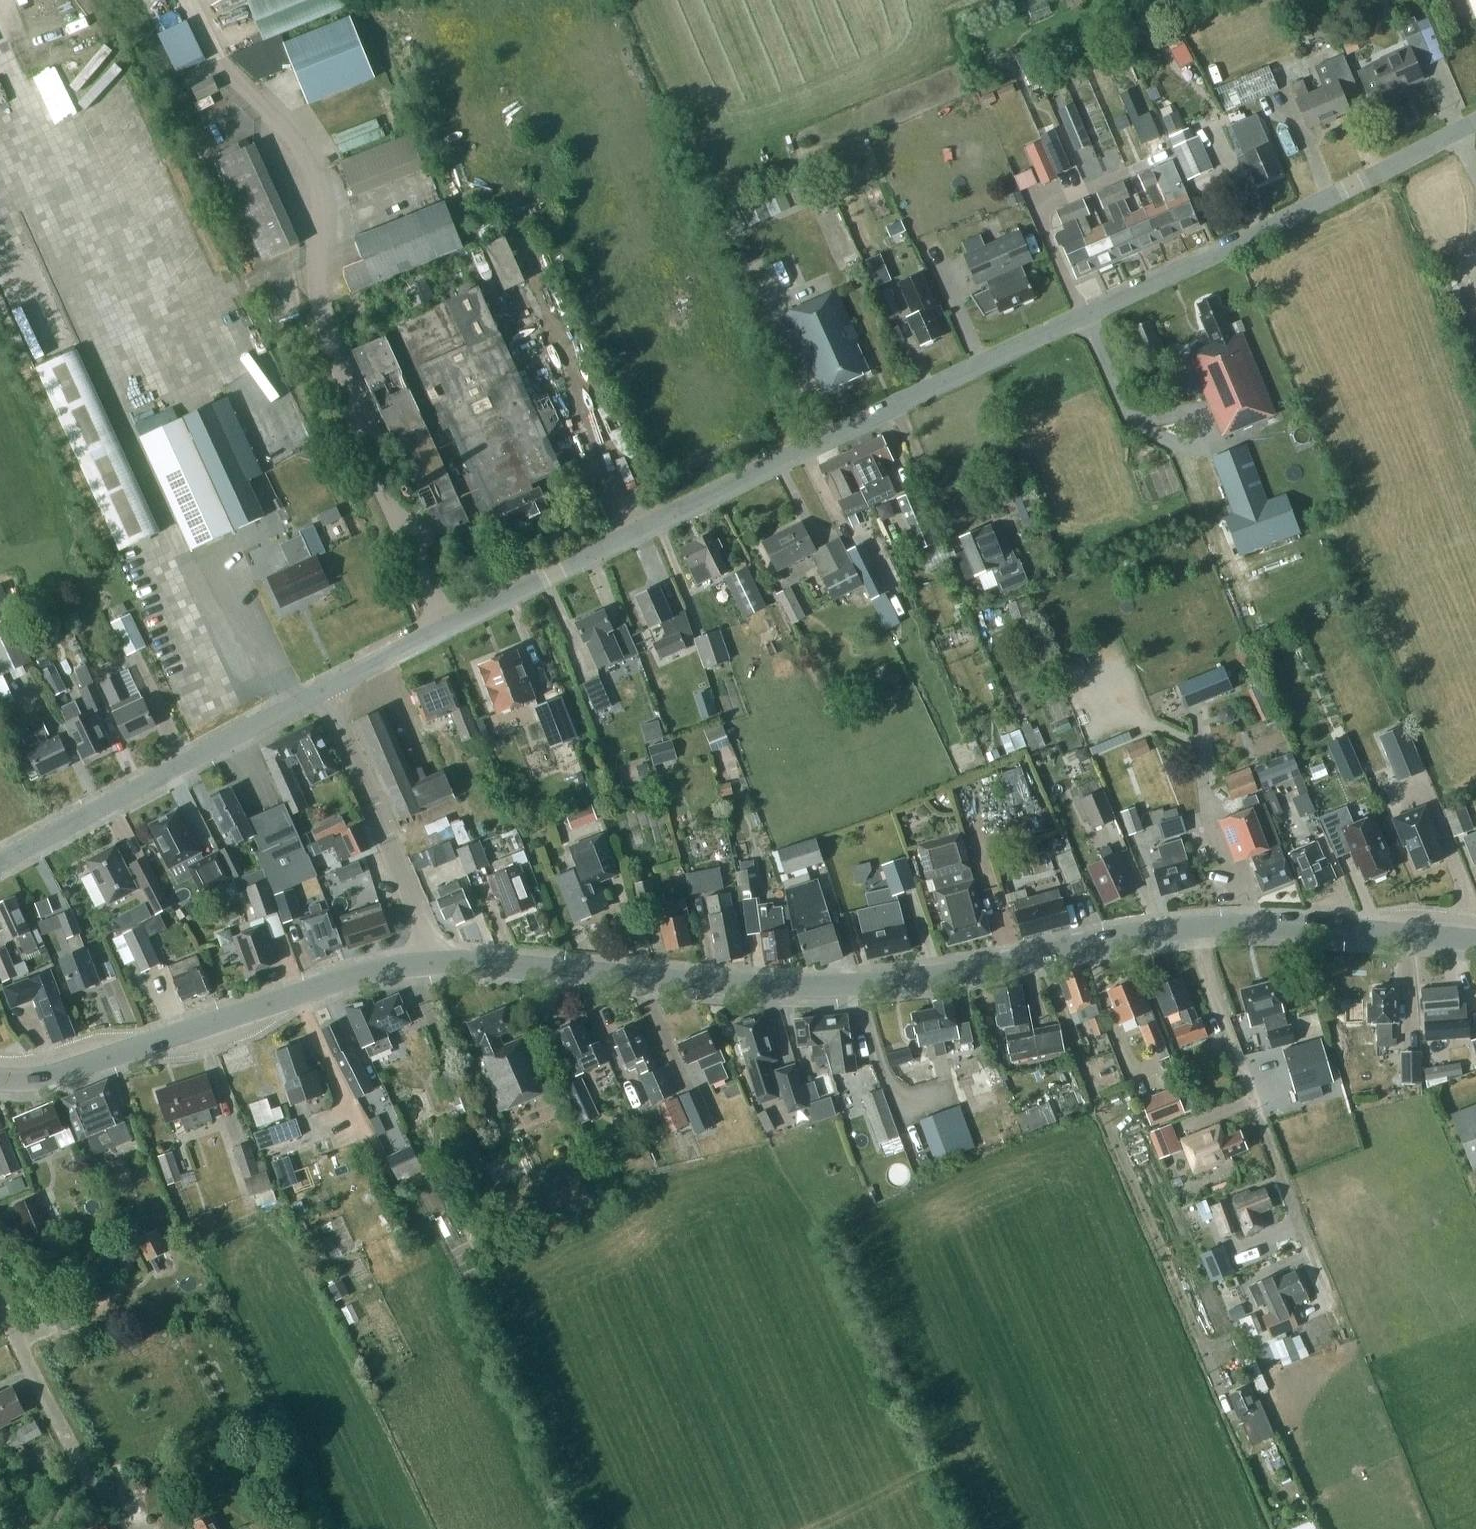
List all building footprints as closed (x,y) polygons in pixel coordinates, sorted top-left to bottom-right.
[(344,0),(255,0),(250,2),(262,33),(265,39),(347,6),(344,0)] [(285,43),(282,34),(265,40),(253,45),(233,54),(260,78),(293,65),(308,103),(376,76),(352,15),(285,43)] [(1399,25),(1409,48),(1372,64),(1373,67),(1360,73),(1359,70),(1357,71),(1372,104),(1374,103),(1373,102),(1402,89),(1403,90),(1404,90),(1402,86),(1423,77),(1419,69),(1433,63),(1413,19),(1399,25)] [(1176,30),(1163,36),(1171,50),(1183,43),(1176,30)] [(262,33),(250,37),(253,45),(265,40),(265,39),(262,33)] [(103,48),(93,59),(83,50),(55,80),(75,98),(113,57),(103,48)] [(1309,95),(1303,80),(1291,85),(1298,100),(1297,101),(1308,127),(1349,109),(1343,96),(1358,90),(1343,56),(1314,68),(1323,90),(1309,95)] [(1076,58),(1066,63),(1071,76),(1082,71),(1076,58)] [(1245,104),(1278,90),(1268,65),(1234,79),(1235,82),(1216,90),(1226,113),(1245,104)] [(1033,69),(1023,73),(1029,88),(1040,83),(1033,69)] [(997,92),(1000,100),(1016,93),(1012,85),(997,92)] [(993,93),(980,99),(984,107),(996,101),(993,93)] [(1075,151),(1091,145),(1073,104),(1058,111),(1075,151)] [(1176,112),(1160,119),(1168,138),(1185,131),(1176,112)] [(1218,115),(1201,122),(1212,151),(1229,144),(1218,115)] [(338,153),(381,138),(372,116),(330,131),(338,153)] [(1244,153),(1256,182),(1279,172),(1256,119),(1242,125),(1253,150),(1244,153)] [(1153,140),(1146,123),(1134,128),(1141,145),(1153,140)] [(1187,130),(1185,131),(1168,138),(1187,181),(1213,170),(1198,136),(1191,140),(1187,130)] [(339,162),(354,198),(424,169),(410,133),(339,162)] [(1026,147),(1042,184),(1057,178),(1042,141),(1026,147)] [(1057,174),(1071,168),(1059,142),(1045,149),(1057,174)] [(217,162),(261,261),(298,244),(253,146),(217,162)] [(1179,235),(1200,226),(1184,190),(1172,162),(1151,171),(1157,186),(1179,235)] [(818,185),(810,164),(784,175),(792,195),(818,185)] [(834,164),(823,169),(827,176),(837,172),(834,164)] [(1147,190),(1157,186),(1151,171),(1138,177),(1144,191),(1147,190)] [(1110,189),(1116,203),(1124,200),(1130,198),(1123,183),(1110,189)] [(1158,244),(1179,235),(1157,186),(1147,190),(1152,204),(1143,208),(1158,244)] [(749,225),(789,206),(781,188),(741,207),(749,225)] [(1116,203),(1110,189),(1097,194),(1103,209),(1107,207),(1116,203)] [(1011,195),(1015,205),(1023,202),(1019,191),(1011,195)] [(357,237),(367,259),(344,269),(353,291),(370,286),(466,245),(447,200),(357,237)] [(1116,203),(1138,253),(1158,244),(1143,208),(1130,214),(1124,200),(1116,203)] [(1076,221),(1085,217),(1089,215),(1083,201),(1069,206),(1076,221)] [(1102,226),(1117,262),(1138,253),(1116,203),(1107,207),(1113,221),(1102,226)] [(1062,227),(1076,221),(1069,206),(1056,212),(1062,227)] [(1076,221),(1097,270),(1117,262),(1102,226),(1091,230),(1085,217),(1076,221)] [(1059,247),(1061,246),(1076,279),(1097,270),(1076,221),(1062,227),(1064,231),(1056,234),(1055,238),(1059,247)] [(983,315),(997,309),(998,313),(1034,297),(1026,277),(1025,277),(1020,266),(1031,261),(1019,232),(964,256),(976,285),(985,281),(989,289),(971,297),(970,295),(969,295),(983,317),(984,317),(983,315)] [(488,245),(507,288),(525,281),(506,237),(488,245)] [(875,286),(890,280),(879,253),(864,259),(875,286)] [(422,270),(399,280),(411,307),(434,297),(422,270)] [(942,335),(932,309),(938,307),(923,273),(898,283),(911,314),(907,315),(913,329),(915,329),(921,344),(942,335)] [(465,477),(471,493),(481,514),(491,509),(500,528),(529,515),(531,518),(550,509),(541,487),(533,490),(530,483),(561,469),(548,443),(552,441),(545,426),(552,416),(544,409),(550,398),(548,394),(537,398),(531,401),(479,287),(397,324),(433,405),(440,402),(444,410),(436,413),(443,429),(451,426),(472,474),(465,477)] [(899,312),(889,287),(877,292),(888,317),(899,312)] [(860,341),(838,289),(788,312),(813,371),(817,369),(826,389),(868,371),(856,343),(860,341)] [(1188,354),(1222,436),(1276,414),(1239,324),(1232,327),(1224,307),(1221,308),(1216,295),(1199,303),(1203,314),(1200,315),(1212,343),(1188,354)] [(20,312),(12,316),(32,358),(41,353),(20,312)] [(1160,337),(1157,337),(1150,319),(1132,327),(1140,344),(1134,347),(1139,361),(1165,350),(1160,337)] [(353,350),(392,438),(376,445),(394,487),(412,479),(437,537),(470,522),(386,335),(353,350)] [(37,369),(119,550),(159,532),(77,350),(37,369)] [(247,481),(262,474),(227,397),(140,436),(190,548),(263,516),(247,481)] [(841,455),(852,479),(855,477),(857,482),(854,484),(857,490),(860,488),(869,506),(893,494),(885,476),(889,474),(884,464),(893,459),(882,436),(841,455)] [(1235,514),(1225,518),(1239,555),(1299,532),(1285,495),(1266,502),(1246,446),(1214,458),(1235,514)] [(855,477),(852,479),(841,455),(819,466),(834,497),(838,495),(853,527),(860,524),(857,518),(860,517),(857,511),(869,506),(860,488),(857,490),(854,484),(857,482),(855,477)] [(999,461),(1022,522),(1036,516),(1013,456),(999,461)] [(914,492),(898,499),(918,550),(936,543),(914,492)] [(279,498),(272,501),(276,511),(284,507),(279,498)] [(811,555),(823,578),(834,600),(863,586),(852,564),(839,570),(827,544),(816,550),(802,523),(763,542),(778,571),(811,555)] [(299,531),(301,535),(281,544),(291,567),(268,578),(280,605),(301,596),(302,598),(330,586),(317,556),(326,552),(314,525),(299,531)] [(990,526),(982,529),(960,537),(961,538),(966,550),(956,554),(967,579),(991,570),(1001,593),(1028,582),(1019,559),(1005,565),(990,526)] [(728,572),(725,564),(718,549),(722,547),(718,539),(714,541),(710,533),(697,540),(697,541),(681,550),(695,579),(697,585),(712,578),(713,580),(728,572)] [(872,600),(888,592),(864,543),(847,551),(872,600)] [(766,608),(747,568),(724,579),(743,619),(766,608)] [(14,614),(0,586),(0,621),(14,614)] [(673,616),(659,586),(636,596),(650,627),(660,623),(667,637),(653,643),(660,658),(686,647),(682,638),(691,634),(684,611),(673,616)] [(777,594),(792,624),(805,617),(790,587),(777,594)] [(1019,600),(1009,604),(1015,619),(1025,616),(1019,600)] [(586,642),(598,667),(617,659),(618,663),(639,653),(625,623),(613,629),(604,610),(577,622),(586,642)] [(111,624),(127,656),(146,646),(130,614),(111,624)] [(0,633),(0,675),(1,678),(31,663),(13,626),(0,633)] [(694,639),(704,667),(729,659),(719,630),(694,639)] [(537,699),(519,650),(482,665),(490,688),(487,693),(490,700),(496,704),(499,713),(537,699)] [(1246,650),(1236,655),(1240,663),(1250,659),(1246,650)] [(66,690),(54,665),(41,671),(53,696),(66,690)] [(1177,685),(1187,709),(1232,690),(1223,666),(1177,685)] [(1255,681),(1247,684),(1249,689),(1262,683),(1255,667),(1250,670),(1255,681)] [(100,682),(127,739),(155,726),(139,692),(130,696),(121,676),(124,675),(123,671),(100,682)] [(892,673),(886,683),(893,687),(899,677),(892,673)] [(413,692),(426,723),(453,712),(465,742),(479,736),(467,707),(462,709),(449,677),(413,692)] [(599,677),(583,683),(596,713),(612,706),(599,677)] [(1248,690),(1262,721),(1277,715),(1262,683),(1249,689),(1248,690)] [(75,701),(59,708),(83,759),(110,746),(95,712),(106,707),(95,684),(79,691),(90,714),(83,718),(75,701)] [(996,686),(988,690),(993,700),(1001,697),(996,686)] [(704,717),(718,712),(709,689),(695,694),(704,717)] [(548,727),(558,723),(566,745),(576,741),(559,697),(539,705),(548,727)] [(355,723),(397,821),(454,797),(443,771),(425,779),(421,768),(411,772),(384,711),(355,723)] [(641,724),(647,742),(663,737),(658,720),(641,724)] [(702,728),(712,752),(730,745),(720,720),(702,728)] [(263,748),(292,815),(309,808),(291,767),(302,762),(311,784),(338,772),(315,722),(263,748)] [(34,763),(41,776),(54,769),(59,770),(65,769),(67,768),(69,766),(69,763),(58,738),(51,741),(44,724),(21,735),(26,744),(15,749),(24,768),(34,763)] [(1424,769),(1406,725),(1380,736),(1399,780),(1424,769)] [(1037,728),(1025,733),(1033,750),(1044,745),(1037,728)] [(1019,730),(1007,734),(1014,750),(1025,746),(1019,730)] [(1361,772),(1346,732),(1327,739),(1342,780),(1361,772)] [(1126,747),(1131,759),(1149,751),(1144,739),(1126,747)] [(647,747),(653,766),(676,759),(671,740),(647,747)] [(1085,748),(1075,753),(1077,758),(1085,761),(1090,758),(1085,748)] [(1291,753),(1254,767),(1263,790),(1300,775),(1291,753)] [(981,755),(971,759),(975,770),(985,766),(981,755)] [(646,764),(636,766),(639,777),(649,775),(646,764)] [(1021,767),(998,774),(1008,806),(1031,800),(1021,767)] [(1226,783),(1233,799),(1257,789),(1251,773),(1226,783)] [(1326,781),(1315,785),(1321,800),(1332,796),(1326,781)] [(213,798),(210,800),(218,814),(214,816),(223,833),(231,829),(238,843),(253,836),(253,835),(246,820),(231,790),(219,795),(218,794),(212,797),(213,798)] [(1114,820),(1102,791),(1080,801),(1092,829),(1114,820)] [(1292,797),(1299,816),(1314,810),(1307,792),(1292,797)] [(1254,855),(1260,870),(1255,872),(1263,892),(1293,880),(1279,844),(1281,844),(1265,803),(1261,804),(1257,794),(1244,799),(1248,810),(1220,821),(1236,862),(1254,855)] [(1035,800),(1024,803),(1026,811),(1038,808),(1035,800)] [(1443,810),(1454,836),(1473,829),(1463,802),(1443,810)] [(315,874),(284,804),(247,820),(246,820),(253,835),(253,836),(261,851),(260,852),(257,853),(263,868),(270,883),(274,892),(315,874)] [(1393,819),(1404,846),(1407,845),(1417,870),(1444,859),(1434,834),(1437,833),(1426,805),(1393,819)] [(566,815),(572,830),(597,820),(592,806),(566,815)] [(1371,877),(1375,879),(1386,875),(1388,871),(1393,869),(1387,854),(1389,854),(1374,816),(1355,824),(1348,806),(1322,816),(1333,844),(1347,839),(1358,866),(1360,865),(1366,879),(1371,877)] [(653,809),(629,815),(637,847),(661,841),(653,809)] [(1122,813),(1129,835),(1142,831),(1135,809),(1122,813)] [(1159,823),(1163,838),(1184,832),(1180,817),(1179,818),(1177,809),(1163,813),(1166,821),(1159,823)] [(176,811),(149,825),(157,839),(154,841),(169,869),(201,852),(186,824),(183,825),(176,811)] [(1304,818),(1312,839),(1323,835),(1314,814),(1304,818)] [(342,817),(312,830),(317,842),(318,842),(332,835),(332,834),(333,835),(334,836),(348,829),(342,817)] [(939,839),(918,845),(927,880),(932,879),(944,923),(941,923),(948,945),(989,934),(983,911),(981,912),(972,881),(965,883),(962,870),(969,868),(970,868),(960,833),(957,823),(936,829),(939,839)] [(342,834),(334,838),(334,836),(333,835),(332,835),(318,842),(322,852),(334,847),(341,862),(370,848),(359,825),(342,833),(342,834)] [(559,878),(576,919),(607,906),(598,884),(617,876),(601,834),(568,847),(578,871),(559,878)] [(777,850),(784,874),(823,862),(815,838),(777,850)] [(1053,840),(1051,844),(1053,849),(1058,851),(1063,849),(1065,844),(1063,839),(1058,838),(1053,840)] [(1195,887),(1181,840),(1158,847),(1162,861),(1153,864),(1162,896),(1195,887)] [(479,842),(457,851),(467,875),(489,866),(479,842)] [(428,853),(435,869),(457,860),(450,843),(428,853)] [(1298,876),(1302,875),(1308,889),(1336,878),(1331,864),(1326,866),(1316,843),(1289,854),(1298,876)] [(115,846),(86,861),(93,873),(107,901),(109,905),(138,889),(134,882),(127,869),(115,846)] [(1090,867),(1106,904),(1134,892),(1118,854),(1114,856),(1110,846),(1099,851),(1104,861),(1090,867)] [(995,855),(1001,874),(1018,868),(1011,849),(995,855)] [(201,894),(232,879),(218,850),(187,866),(201,894)] [(1070,850),(1056,856),(1066,884),(1081,878),(1070,850)] [(535,905),(520,865),(516,867),(512,856),(494,863),(499,873),(488,877),(493,891),(497,890),(507,916),(535,905)] [(889,888),(884,889),(865,893),(868,908),(857,911),(868,959),(909,950),(898,901),(896,901),(895,895),(915,888),(904,857),(882,865),(889,888)] [(146,859),(132,866),(139,880),(142,887),(156,914),(170,906),(153,872),(146,859)] [(245,874),(239,863),(228,868),(233,878),(245,874)] [(240,892),(246,890),(256,919),(277,912),(262,869),(236,878),(240,892)] [(686,876),(690,895),(723,889),(720,870),(686,876)] [(742,873),(745,899),(759,898),(755,871),(742,873)] [(808,873),(783,881),(786,891),(793,929),(797,929),(806,964),(821,960),(822,965),(842,959),(818,881),(818,879),(811,881),(808,873)] [(331,875),(320,878),(326,903),(337,900),(331,875)] [(474,917),(463,890),(461,890),(458,881),(438,889),(442,898),(439,900),(447,919),(454,916),(456,924),(474,917)] [(655,905),(650,881),(635,885),(640,909),(655,905)] [(1013,902),(1023,937),(1068,924),(1062,903),(1055,905),(1051,891),(1035,895),(1033,886),(1025,888),(1028,897),(1013,902)] [(274,895),(283,923),(303,917),(294,889),(274,895)] [(709,916),(718,962),(744,957),(734,910),(733,910),(729,893),(707,897),(711,916),(709,916)] [(13,897),(0,903),(0,922),(3,929),(0,930),(0,932),(5,942),(16,937),(23,953),(35,947),(28,933),(28,931),(13,897)] [(47,899),(34,904),(40,918),(52,913),(47,899)] [(660,921),(667,950),(691,944),(684,915),(688,914),(685,899),(664,904),(668,919),(660,921)] [(758,904),(765,961),(791,957),(787,925),(785,926),(782,906),(774,907),(773,902),(758,904)] [(390,935),(380,904),(341,917),(344,924),(342,925),(350,948),(390,935)] [(116,933),(152,917),(147,906),(111,922),(112,923),(115,931),(116,933)] [(60,958),(73,991),(99,981),(87,948),(85,949),(79,933),(80,933),(71,908),(58,913),(67,937),(68,937),(74,953),(60,958)] [(330,952),(342,948),(329,909),(300,920),(314,959),(330,953),(330,952)] [(125,933),(143,971),(160,963),(147,935),(163,928),(157,916),(140,924),(141,926),(125,933)] [(112,923),(102,927),(105,935),(115,931),(112,923)] [(243,962),(244,961),(248,972),(277,962),(270,940),(270,938),(266,926),(235,937),(243,962)] [(1,982),(16,977),(4,948),(0,949),(0,979),(1,982)] [(168,966),(182,1001),(195,996),(200,997),(201,996),(204,995),(205,994),(206,991),(211,989),(197,955),(168,966)] [(49,970),(14,984),(22,1003),(33,999),(37,997),(40,1006),(36,1007),(41,1020),(44,1019),(52,1038),(56,1036),(57,1040),(74,1034),(60,998),(49,970)] [(1107,1033),(1096,1004),(1092,1006),(1078,970),(1063,976),(1066,982),(1059,985),(1075,1025),(1089,1020),(1095,1037),(1107,1033)] [(1154,988),(1165,1018),(1179,1013),(1184,1025),(1173,1030),(1179,1046),(1206,1035),(1200,1019),(1197,1020),(1192,1009),(1192,1007),(1181,978),(1154,988)] [(1134,1019),(1150,1052),(1165,1045),(1150,1012),(1149,1012),(1141,995),(1139,995),(1132,979),(1108,991),(1114,1006),(1111,1007),(1119,1025),(1134,1019)] [(1265,1023),(1272,1049),(1294,1043),(1289,1026),(1287,1027),(1275,984),(1271,982),(1257,986),(1243,990),(1241,995),(1250,1027),(1265,1023)] [(1007,1035),(1010,1051),(1012,1061),(1064,1051),(1060,1026),(1030,1032),(1022,985),(995,990),(998,1013),(996,1016),(997,1026),(1008,1026),(1009,1034),(1007,1035)] [(1421,991),(1426,1041),(1468,1038),(1465,1004),(1457,1004),(1456,988),(1421,991)] [(1395,1022),(1395,991),(1372,990),(1371,1005),(1369,1005),(1369,1023),(1376,1023),(1376,1046),(1394,1046),(1394,1039),(1390,1039),(1390,1022),(1395,1022)] [(345,1008),(362,1047),(367,1060),(393,1048),(386,1033),(410,1022),(398,995),(374,1005),(372,1000),(358,1004),(345,1008)] [(946,1054),(944,1042),(959,1038),(960,1044),(972,1041),(968,1023),(958,1025),(953,1001),(949,999),(943,1000),(935,1002),(935,1006),(935,1009),(913,1014),(915,1025),(908,1026),(907,1030),(908,1034),(908,1037),(910,1040),(917,1040),(918,1046),(933,1044),(935,1056),(946,1054)] [(477,1057),(500,1112),(547,1091),(523,1037),(504,1045),(501,1037),(515,1030),(505,1008),(468,1024),(477,1044),(479,1043),(484,1054),(477,1057)] [(319,1019),(335,1055),(338,1056),(342,1068),(352,1088),(357,1099),(372,1091),(367,1080),(357,1060),(355,1060),(352,1053),(351,1047),(335,1012),(319,1019)] [(807,1103),(798,1074),(795,1063),(770,1071),(768,1063),(777,1060),(773,1049),(763,1015),(734,1025),(740,1044),(737,1045),(735,1049),(737,1056),(740,1058),(744,1057),(745,1058),(760,1104),(779,1098),(783,1096),(788,1112),(808,1105),(807,1103)] [(806,1017),(801,1017),(799,1020),(795,1020),(799,1046),(811,1045),(813,1057),(825,1055),(825,1053),(821,1020),(821,1017),(809,1019),(806,1017)] [(825,1053),(825,1055),(831,1073),(856,1071),(852,1041),(850,1041),(847,1017),(821,1020),(825,1053)] [(591,1046),(580,1022),(558,1031),(563,1043),(561,1043),(575,1076),(609,1062),(599,1042),(591,1046)] [(636,1068),(640,1077),(651,1104),(674,1094),(662,1067),(656,1070),(643,1040),(641,1041),(635,1026),(612,1036),(617,1046),(615,1047),(624,1070),(629,1071),(636,1068)] [(698,1059),(709,1085),(727,1077),(722,1064),(726,1062),(720,1049),(716,1050),(708,1032),(677,1045),(686,1064),(698,1059)] [(25,1037),(20,1041),(27,1051),(33,1047),(25,1037)] [(1281,1051),(1293,1092),(1332,1081),(1320,1040),(1281,1051)] [(277,1065),(289,1097),(291,1105),(323,1095),(320,1086),(315,1072),(309,1073),(299,1044),(277,1052),(281,1064),(277,1065)] [(1422,1083),(1421,1051),(1399,1052),(1400,1084),(1422,1083)] [(897,1052),(886,1055),(889,1068),(896,1066),(899,1059),(897,1052)] [(994,1063),(983,1068),(991,1086),(1003,1081),(994,1063)] [(1424,1070),(1426,1080),(1445,1077),(1443,1067),(1424,1070)] [(445,1099),(452,1097),(458,1115),(470,1110),(455,1070),(437,1077),(445,1099)] [(181,1117),(185,1128),(211,1119),(207,1108),(216,1104),(206,1075),(179,1084),(179,1086),(157,1094),(167,1122),(181,1117)] [(1445,1077),(1426,1080),(1427,1088),(1445,1081),(1445,1077)] [(599,1115),(582,1079),(564,1087),(581,1124),(599,1115)] [(124,1120),(107,1080),(63,1098),(80,1138),(87,1135),(95,1153),(115,1144),(108,1127),(124,1120)] [(715,1126),(699,1088),(679,1096),(695,1134),(715,1126)] [(1141,1101),(1151,1125),(1184,1113),(1175,1088),(1141,1101)] [(897,1136),(881,1091),(862,1098),(879,1143),(897,1136)] [(676,1097),(664,1102),(676,1129),(688,1124),(676,1097)] [(283,1118),(279,1106),(270,1109),(267,1099),(249,1105),(256,1127),(283,1118)] [(52,1103),(15,1119),(26,1145),(32,1160),(46,1154),(59,1149),(53,1134),(63,1130),(52,1103)] [(1055,1120),(1049,1103),(1016,1115),(1023,1133),(1055,1120)] [(1475,1180),(1475,1105),(1451,1115),(1471,1168),(1475,1180)] [(921,1121),(936,1161),(969,1149),(954,1109),(921,1121)] [(264,1130),(269,1146),(301,1136),(295,1120),(264,1130)] [(1180,1140),(1194,1173),(1231,1158),(1230,1156),(1246,1149),(1239,1131),(1223,1138),(1218,1124),(1180,1140)] [(1179,1150),(1169,1125),(1150,1133),(1160,1158),(1179,1150)] [(16,1170),(2,1132),(0,1132),(0,1176),(16,1170)] [(248,1144),(234,1149),(244,1176),(258,1171),(255,1163),(248,1144)] [(423,1169),(410,1144),(386,1156),(399,1182),(423,1169)] [(165,1168),(171,1185),(183,1181),(173,1153),(161,1158),(165,1168)] [(288,1156),(272,1162),(278,1181),(294,1175),(288,1156)] [(263,1160),(255,1163),(258,1171),(259,1174),(266,1172),(263,1160)] [(91,1166),(77,1171),(83,1184),(96,1178),(91,1166)] [(1222,1230),(1236,1225),(1235,1223),(1242,1221),(1246,1232),(1261,1226),(1255,1212),(1270,1206),(1264,1190),(1249,1196),(1248,1192),(1233,1198),(1234,1202),(1228,1204),(1227,1200),(1212,1205),(1222,1230)] [(49,1227),(35,1196),(14,1205),(28,1237),(49,1227)] [(1184,1207),(1191,1226),(1213,1217),(1205,1198),(1184,1207)] [(300,1200),(291,1205),(296,1216),(306,1211),(300,1200)] [(168,1250),(157,1228),(136,1239),(147,1261),(168,1250)] [(1234,1273),(1222,1245),(1200,1255),(1212,1282),(1234,1273)] [(125,1246),(115,1251),(120,1262),(130,1258),(125,1246)] [(1306,1295),(1295,1271),(1277,1279),(1274,1275),(1257,1283),(1262,1293),(1252,1297),(1257,1307),(1266,1302),(1271,1312),(1262,1316),(1270,1336),(1297,1326),(1287,1304),(1306,1295)] [(1242,1282),(1238,1275),(1233,1278),(1236,1285),(1242,1282)] [(89,1291),(95,1303),(115,1294),(109,1282),(89,1291)] [(1246,1338),(1261,1332),(1254,1313),(1239,1319),(1246,1338)] [(1299,1358),(1290,1335),(1274,1341),(1283,1365),(1299,1358)] [(11,1422),(7,1415),(22,1407),(12,1387),(0,1393),(0,1427),(11,1422)] [(1239,1419),(1243,1417),(1246,1426),(1264,1418),(1257,1400),(1255,1401),(1249,1387),(1230,1395),(1239,1419)] [(42,1433),(35,1420),(24,1425),(23,1423),(0,1435),(11,1456),(24,1449),(22,1444),(42,1433)] [(1252,1429),(1258,1444),(1274,1437),(1267,1422),(1252,1429)] [(210,1512),(192,1521),(195,1528),(219,1528),(210,1512)]
